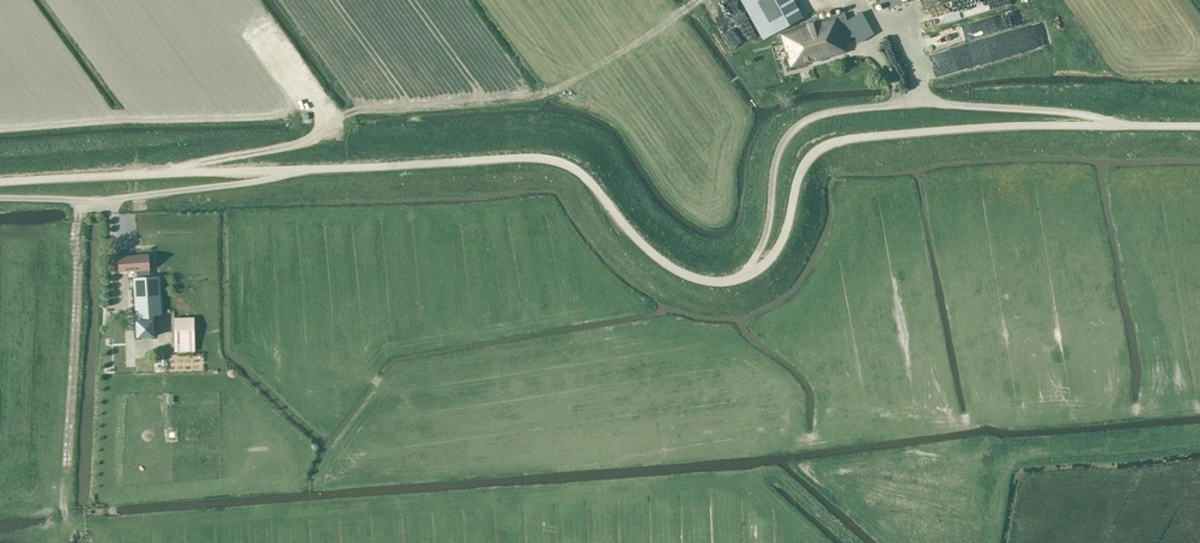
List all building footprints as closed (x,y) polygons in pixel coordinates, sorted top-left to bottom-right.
[(775,33),(803,18),(793,0),(742,0),(763,39),(775,33)] [(882,9),(913,0),(880,0),(882,9)] [(993,0),(954,0),(944,2),(946,12),(953,10),(954,14),(1006,3),(1005,0),(995,0),(994,0),(993,0)] [(846,52),(842,40),(854,37),(858,43),(873,34),(861,12),(846,21),(844,13),(779,33),(790,68),(846,52)] [(119,272),(137,270),(149,270),(150,269),(148,254),(118,257),(119,272)] [(149,270),(137,270),(137,278),(150,278),(149,270)] [(159,277),(150,278),(137,278),(134,279),(138,338),(155,337),(153,314),(161,313),(159,277)] [(175,343),(194,343),(194,328),(193,322),(175,322),(175,329),(175,343)]
